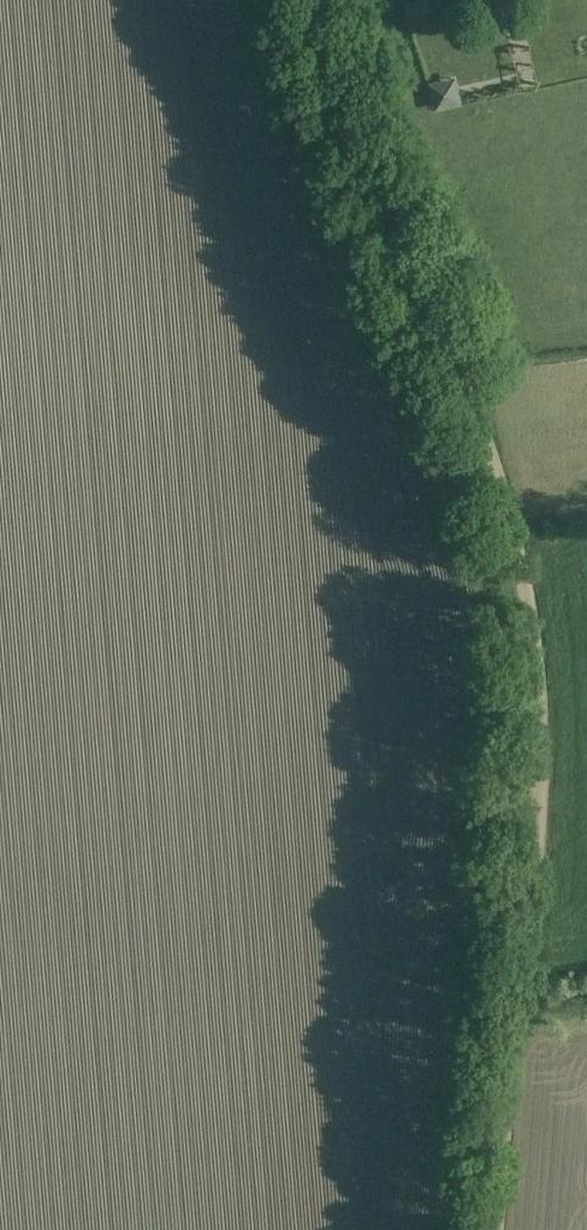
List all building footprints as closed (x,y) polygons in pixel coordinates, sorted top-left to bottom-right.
[(427,1),(404,7),(407,19),(430,13),(427,1)]
